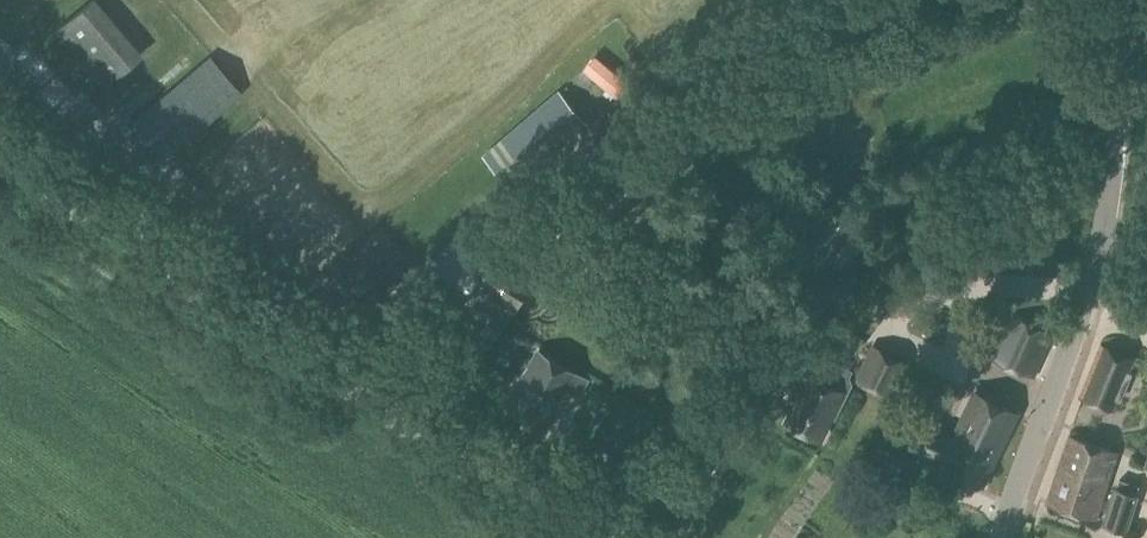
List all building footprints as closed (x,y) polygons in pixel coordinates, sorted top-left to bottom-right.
[(57,31),(105,88),(144,55),(98,0),(94,0),(57,31)] [(596,54),(585,68),(623,99),(634,86),(596,54)] [(209,55),(133,120),(165,158),(241,93),(209,55)] [(506,134),(484,154),(513,187),(535,167),(587,124),(557,91),(506,134)] [(481,290),(474,302),(495,315),(485,332),(496,338),(504,324),(505,325),(507,323),(514,310),(515,311),(536,277),(502,256),(481,290)] [(1011,264),(1011,281),(1047,282),(1048,264),(1011,264)] [(893,266),(878,289),(897,301),(912,279),(893,266)] [(1011,316),(993,356),(1037,373),(1054,334),(1011,316)] [(1101,343),(1080,396),(1115,411),(1120,398),(1112,395),(1122,371),(1130,374),(1137,358),(1101,343)] [(874,345),(858,379),(895,397),(911,363),(874,345)] [(537,348),(504,405),(547,430),(570,391),(578,396),(589,378),(537,348)] [(811,375),(788,422),(820,438),(844,391),(840,389),(846,379),(820,366),(815,377),(811,375)] [(883,449),(874,468),(915,487),(925,466),(925,465),(929,455),(943,462),(942,463),(985,483),(1018,415),(975,395),(955,438),(932,427),(915,464),(883,449)] [(1069,437),(1048,502),(1096,518),(1118,453),(1069,437)] [(1116,487),(1104,523),(1124,529),(1136,494),(1139,485),(1119,478),(1116,488),(1116,487)]
